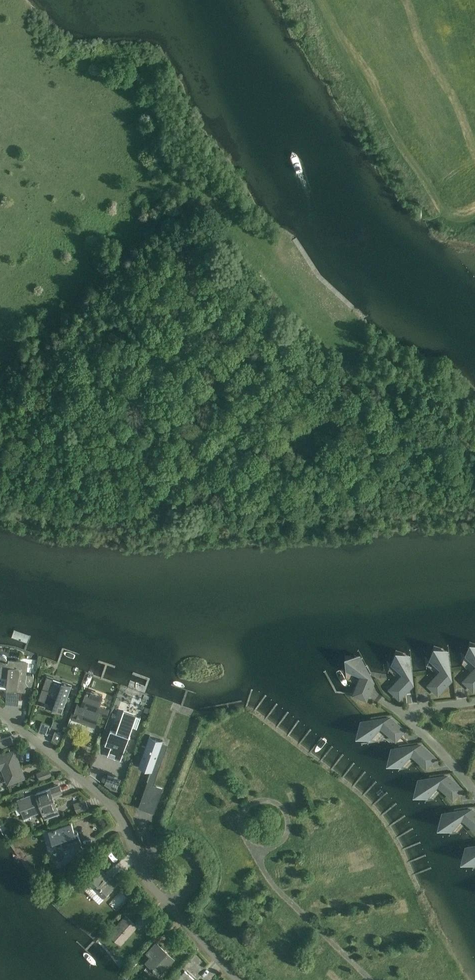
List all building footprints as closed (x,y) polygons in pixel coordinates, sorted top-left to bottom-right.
[(388,143),(397,140),(393,131),(385,135),(388,143)] [(26,644),(29,636),(14,630),(11,638),(26,644)] [(447,683),(446,679),(449,679),(449,680),(450,680),(446,651),(442,650),(440,650),(438,650),(435,651),(433,653),(433,655),(431,659),(443,670),(429,685),(438,693),(447,683)] [(0,655),(0,664),(1,664),(0,672),(0,675),(8,676),(7,689),(23,691),(24,685),(26,683),(30,688),(32,685),(33,682),(33,678),(33,675),(25,674),(26,662),(7,660),(7,658),(6,657),(5,656),(4,655),(3,654),(1,654),(0,655)] [(409,688),(408,684),(411,683),(411,684),(412,684),(408,656),(404,654),(402,654),(400,654),(397,656),(395,657),(395,659),(393,663),(404,674),(390,689),(399,698),(409,688)] [(371,686),(369,683),(371,681),(372,682),(367,672),(359,657),(354,657),(352,657),(350,658),(348,661),(347,663),(347,665),(347,669),(362,675),(354,694),(366,699),(371,686)] [(464,681),(473,689),(474,687),(474,669),(464,681)] [(61,684),(52,681),(53,678),(47,676),(39,698),(54,704),(52,709),(61,712),(71,685),(62,681),(61,684)] [(95,726),(99,714),(106,717),(109,709),(99,705),(102,696),(87,690),(82,704),(77,703),(73,715),(83,718),(82,721),(95,726)] [(458,717),(474,716),(474,706),(457,707),(458,717)] [(113,721),(110,729),(105,744),(111,746),(107,755),(120,760),(133,726),(137,727),(141,717),(123,710),(119,724),(113,721)] [(393,721),(389,721),(389,719),(390,718),(361,722),(360,726),(360,728),(360,730),(362,734),(363,735),(365,736),(370,737),(380,725),(395,739),(403,730),(393,721)] [(53,720),(51,726),(59,728),(61,723),(53,720)] [(458,727),(453,738),(467,744),(471,733),(458,727)] [(52,739),(58,744),(62,733),(55,730),(52,739)] [(0,739),(0,747),(13,742),(11,735),(0,739)] [(152,771),(155,761),(161,763),(165,753),(159,751),(162,741),(149,737),(145,746),(141,745),(138,754),(142,756),(138,766),(152,771)] [(236,746),(229,750),(225,743),(219,747),(225,759),(239,752),(236,746)] [(424,748),(420,749),(419,746),(421,746),(421,745),(401,748),(392,749),(391,753),(391,754),(391,756),(391,758),(392,761),(394,762),(396,763),(400,764),(408,755),(411,753),(426,766),(434,757),(424,748)] [(22,777),(13,752),(0,757),(0,767),(3,766),(8,782),(22,777)] [(48,768),(37,773),(39,779),(51,775),(48,768)] [(186,797),(194,775),(186,772),(179,794),(186,797)] [(451,779),(447,780),(446,777),(447,777),(447,776),(419,780),(417,785),(417,787),(417,789),(419,792),(421,793),(422,794),(427,795),(437,784),(453,797),(461,788),(451,779)] [(324,778),(312,782),(317,797),(329,794),(324,778)] [(118,792),(121,784),(113,781),(110,789),(118,792)] [(18,799),(22,812),(24,820),(31,818),(29,815),(43,810),(46,818),(58,814),(52,796),(61,793),(58,785),(18,799)] [(158,802),(161,794),(150,791),(148,798),(158,802)] [(334,797),(321,801),(325,813),(338,809),(334,797)] [(80,804),(75,806),(77,812),(88,808),(85,800),(79,802),(80,804)] [(471,813),(470,810),(471,810),(471,809),(443,813),(441,818),(441,820),(441,822),(443,825),(445,826),(446,827),(451,829),(461,817),(474,829),(474,812),(471,813)] [(64,849),(81,843),(77,832),(75,833),(71,823),(48,831),(52,842),(60,839),(64,849)] [(81,859),(90,852),(85,846),(76,853),(81,859)] [(466,848),(465,852),(464,854),(465,856),(466,859),(468,860),(470,861),(474,863),(474,862),(474,846),(466,848)] [(354,860),(346,861),(348,869),(355,868),(354,860)] [(100,870),(88,882),(102,896),(123,875),(118,870),(110,879),(100,870)] [(306,873),(285,875),(286,883),(307,881),(306,873)] [(388,880),(369,883),(371,895),(390,891),(388,880)] [(253,899),(258,904),(269,891),(264,886),(253,899)] [(400,903),(399,895),(377,899),(379,906),(400,903)] [(139,929),(147,921),(142,915),(134,924),(125,916),(109,933),(121,944),(137,927),(139,929)] [(294,943),(308,929),(303,924),(289,938),(294,943)] [(391,938),(418,935),(417,928),(390,932),(391,938)] [(363,931),(355,933),(358,948),(377,945),(376,937),(364,939),(363,931)] [(291,947),(294,943),(287,939),(285,943),(291,947)] [(159,975),(173,959),(156,943),(146,953),(150,956),(145,961),(159,975)] [(368,960),(385,955),(382,947),(365,952),(368,960)] [(325,960),(344,977),(349,972),(330,955),(325,960)] [(343,974),(328,966),(324,973),(339,979),(340,979),(343,974)] [(381,975),(382,979),(394,979),(407,977),(405,969),(381,975)] [(176,979),(195,979),(185,971),(176,979)]
